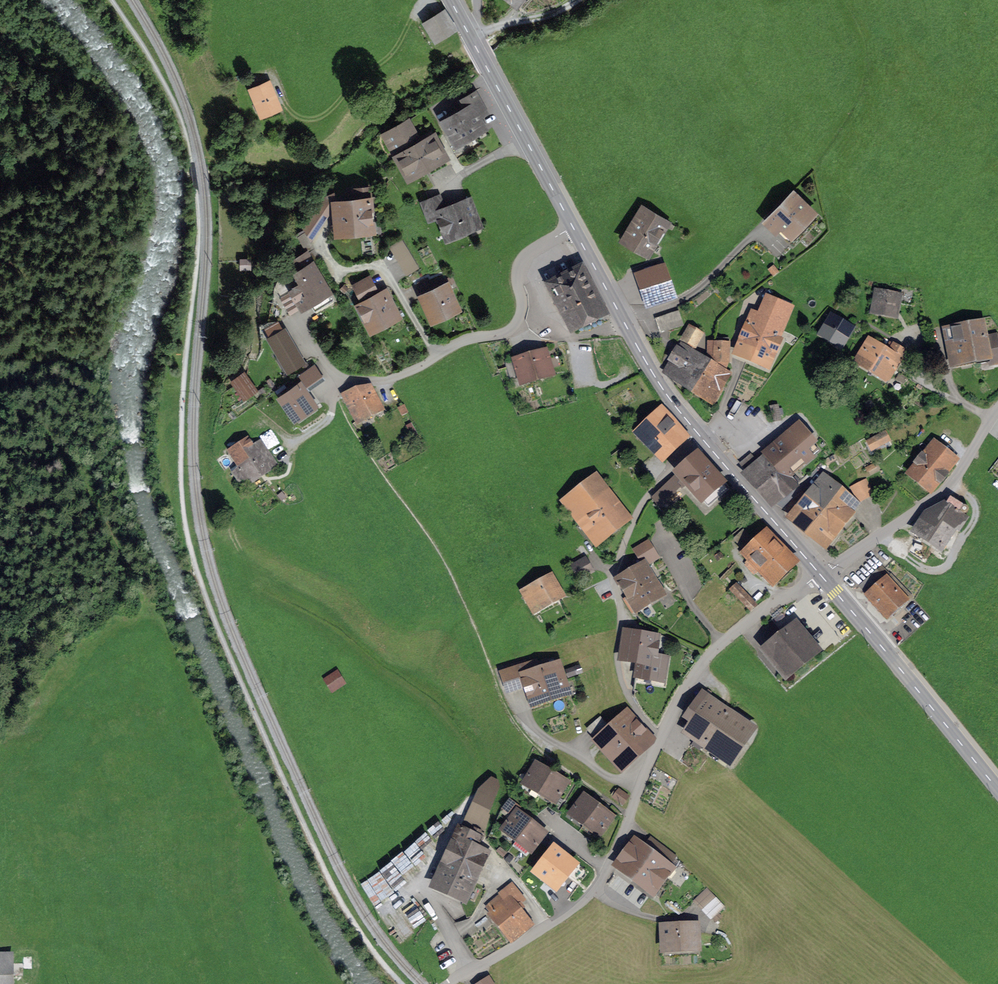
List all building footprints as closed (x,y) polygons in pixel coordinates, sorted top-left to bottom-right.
[(426,24),(436,39),(454,28),(444,13),(426,24)] [(253,92),(262,113),(278,107),(269,85),(253,92)] [(445,122),(456,142),(483,128),(476,116),(486,111),(477,94),(464,101),(469,108),(445,122)] [(394,152),(396,151),(414,141),(417,139),(408,123),(385,136),(394,152)] [(417,146),(414,141),(396,151),(411,176),(443,158),(432,138),(417,146)] [(356,202),(334,204),(334,205),(335,218),(340,217),(341,232),(369,229),(368,225),(372,225),(369,189),(355,190),(356,202)] [(311,240),(334,205),(334,204),(333,193),(318,200),(302,225),(311,240)] [(779,232),(784,227),(791,233),(811,213),(793,195),(768,221),(779,232)] [(448,235),(476,224),(468,203),(444,212),(438,198),(424,204),(430,218),(440,214),(448,235)] [(649,253),(660,234),(667,221),(642,205),(623,237),(649,253)] [(320,308),(334,301),(307,255),(291,264),(299,278),(284,288),(281,297),(291,313),(315,299),(320,308)] [(639,277),(649,306),(673,298),(663,268),(639,277)] [(547,288),(562,317),(566,314),(573,328),(601,313),(580,271),(547,288)] [(423,297),(432,318),(455,308),(442,278),(428,284),(433,293),(423,297)] [(355,286),(362,300),(376,293),(369,279),(355,286)] [(895,314),(897,303),(901,304),(902,298),(878,293),(875,311),(895,314)] [(360,307),(371,328),(396,316),(385,294),(360,307)] [(740,352),(766,363),(779,331),(778,330),(784,314),(787,316),(792,304),(781,299),(779,304),(767,300),(760,318),(752,314),(747,325),(751,327),(740,352)] [(656,320),(660,333),(683,325),(678,312),(656,320)] [(824,333),(823,334),(841,344),(850,329),(832,318),(828,325),(825,323),(821,331),(824,333)] [(983,323),(945,331),(952,366),(992,358),(993,364),(997,363),(997,336),(985,338),(983,323)] [(690,328),(683,340),(694,347),(701,334),(690,328)] [(270,338),(288,371),(302,363),(283,331),(270,338)] [(727,338),(717,338),(716,344),(716,364),(725,366),(727,338)] [(858,361),(889,379),(905,352),(893,345),(890,351),(894,353),(892,355),(870,341),(858,361)] [(672,361),(665,372),(693,389),(709,362),(689,350),(690,349),(681,343),(671,360),(672,361)] [(519,375),(521,381),(554,372),(548,351),(515,361),(506,364),(510,377),(519,375)] [(729,375),(724,372),(725,366),(716,364),(710,363),(709,362),(693,389),(713,401),(729,375)] [(300,375),(310,388),(323,379),(314,366),(300,375)] [(236,385),(244,397),(255,389),(246,377),(236,385)] [(313,404),(300,386),(282,399),(295,417),(313,404)] [(343,396),(355,422),(380,409),(367,386),(353,391),(343,396)] [(778,405),(770,407),(774,422),(781,420),(778,405)] [(634,433),(659,459),(685,435),(659,408),(634,433)] [(765,453),(770,458),(760,467),(756,462),(746,471),(775,504),(795,486),(787,476),(818,449),(798,425),(765,453)] [(869,442),(873,448),(888,440),(885,434),(869,442)] [(234,472),(242,484),(275,462),(260,440),(251,446),(246,438),(230,449),(241,464),(239,466),(240,468),(234,472)] [(933,491),(950,471),(947,468),(954,460),(940,449),(942,446),(934,440),(909,472),(933,491)] [(678,473),(678,474),(687,483),(708,507),(728,490),(698,456),(678,473)] [(681,488),(687,483),(678,474),(673,479),(672,478),(652,498),(659,507),(679,486),(681,488)] [(564,502),(595,542),(627,517),(596,477),(564,502)] [(812,490),(791,517),(812,533),(821,522),(817,519),(839,491),(824,479),(814,491),(812,490)] [(852,488),(859,501),(872,494),(865,481),(852,488)] [(826,544),(858,505),(839,491),(817,519),(821,522),(812,533),(826,544)] [(941,548),(954,528),(959,531),(968,518),(947,503),(932,513),(929,518),(924,515),(914,530),(941,548)] [(757,571),(770,584),(792,562),(765,533),(756,542),(743,529),(733,539),(743,549),(739,553),(748,562),(746,564),(755,573),(757,571)] [(648,561),(656,556),(648,542),(635,550),(641,560),(648,561)] [(571,567),(578,580),(592,572),(585,559),(571,567)] [(620,578),(630,596),(624,600),(631,612),(661,592),(655,582),(662,577),(653,563),(646,567),(644,564),(620,578)] [(860,586),(889,618),(907,602),(877,569),(860,586)] [(554,577),(552,573),(520,591),(532,611),(560,595),(551,579),(554,577)] [(731,590),(750,611),(755,606),(735,586),(731,590)] [(766,651),(785,675),(815,650),(796,627),(797,626),(784,610),(772,620),(785,636),(766,651)] [(625,633),(622,658),(649,662),(652,638),(625,633)] [(533,703),(566,692),(555,657),(503,674),(509,690),(524,685),(522,681),(526,680),(533,703)] [(325,680),(332,691),(344,683),(336,673),(325,680)] [(709,701),(688,732),(729,761),(751,730),(709,701)] [(596,743),(619,768),(651,739),(637,723),(639,721),(630,711),(611,729),(600,717),(587,729),(598,741),(596,743)] [(537,766),(526,784),(540,792),(551,774),(537,766)] [(554,800),(565,783),(551,774),(540,792),(554,800)] [(619,790),(614,798),(622,804),(627,796),(619,790)] [(598,808),(585,798),(572,814),(579,819),(585,824),(598,808)] [(472,803),(455,841),(473,848),(477,838),(482,841),(489,816),(488,815),(490,811),(472,803)] [(585,824),(592,829),(598,834),(610,817),(598,808),(585,824)] [(517,813),(505,830),(517,839),(530,823),(517,813)] [(572,814),(568,820),(574,825),(579,819),(572,814)] [(579,819),(574,825),(580,830),(585,824),(579,819)] [(530,849),(543,833),(530,823),(517,839),(530,849)] [(585,824),(580,830),(587,835),(592,829),(585,824)] [(592,829),(587,835),(593,840),(598,834),(592,829)] [(653,891),(669,869),(668,869),(677,857),(675,855),(673,858),(637,829),(631,836),(636,840),(617,864),(653,891)] [(485,854),(473,848),(455,841),(435,885),(465,898),(485,854)] [(555,843),(531,873),(558,894),(582,864),(555,843)] [(490,913),(513,940),(532,925),(517,906),(524,900),(512,884),(500,894),(506,901),(490,913)] [(712,918),(724,907),(707,889),(695,900),(712,918)] [(664,928),(665,949),(696,947),(695,926),(664,928)] [(10,981),(10,954),(0,954),(0,981),(10,981)]
